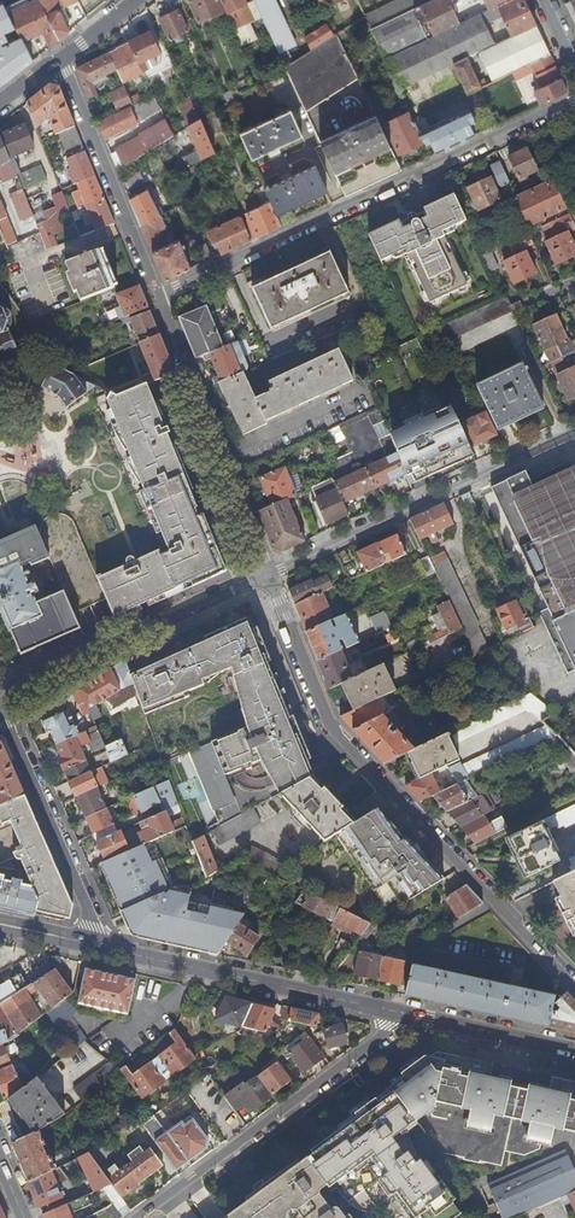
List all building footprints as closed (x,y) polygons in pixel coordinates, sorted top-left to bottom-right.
[(4,82),(20,70),(31,61),(25,46),(21,38),(9,42),(4,32),(15,28),(6,8),(1,0),(0,0),(0,74),(4,82)] [(51,48),(52,46),(55,44),(59,41),(40,0),(23,0),(6,8),(15,28),(16,30),(17,30),(21,38),(25,46),(33,42),(31,39),(44,33),(51,48)] [(59,41),(70,32),(66,24),(60,11),(64,8),(79,2),(78,0),(40,0),(59,41)] [(217,0),(189,0),(198,22),(223,12),(217,0)] [(233,29),(235,34),(241,47),(269,33),(253,0),(246,4),(244,0),(220,0),(233,29)] [(253,0),(269,33),(279,53),(295,46),(273,0),(254,0),(253,0)] [(365,16),(370,29),(431,0),(396,0),(364,15),(365,16)] [(370,29),(377,43),(420,23),(427,39),(459,24),(447,0),(431,0),(370,29)] [(511,0),(485,0),(489,10),(498,6),(511,0)] [(524,0),(511,0),(498,6),(502,16),(504,15),(509,25),(507,26),(512,36),(536,25),(528,9),(524,0)] [(60,11),(66,24),(69,21),(64,8),(60,11)] [(169,40),(187,32),(177,9),(159,18),(169,40)] [(481,14),(485,20),(491,17),(487,11),(481,14)] [(480,51),(495,44),(485,20),(481,14),(459,24),(427,39),(385,59),(398,89),(453,63),(475,53),(480,51)] [(325,25),(305,38),(310,50),(332,36),(325,25)] [(542,39),(536,25),(512,36),(495,44),(480,51),(491,74),(501,69),(504,76),(511,72),(531,63),(550,54),(542,39)] [(149,32),(128,42),(142,72),(143,73),(148,70),(144,61),(160,53),(149,32)] [(305,111),(358,79),(354,71),(336,34),(332,36),(310,50),(285,66),(284,66),(305,111)] [(200,43),(204,51),(209,49),(206,41),(200,43)] [(113,50),(107,53),(115,70),(121,82),(142,72),(128,42),(113,50)] [(107,53),(76,69),(88,98),(96,95),(91,82),(96,80),(97,83),(102,81),(100,77),(115,70),(107,53)] [(478,88),(494,80),(491,75),(478,81),(469,63),(478,59),(475,53),(453,63),(467,93),(478,88)] [(558,73),(550,54),(531,63),(535,72),(542,87),(534,90),(540,103),(567,91),(558,73)] [(531,63),(511,72),(515,81),(535,72),(531,63)] [(494,80),(504,76),(501,69),(491,74),(491,75),(494,80)] [(217,99),(197,112),(200,119),(214,110),(226,103),(224,98),(218,83),(212,86),(217,99)] [(39,94),(26,104),(36,129),(46,120),(47,118),(50,119),(49,121),(55,135),(60,133),(74,127),(68,112),(58,89),(49,86),(39,94)] [(118,112),(129,107),(132,105),(123,86),(109,93),(118,112)] [(230,100),(226,103),(230,110),(251,97),(247,90),(230,100)] [(102,133),(105,139),(147,118),(146,117),(150,115),(153,111),(155,115),(162,111),(154,95),(132,105),(129,107),(118,112),(98,122),(102,133)] [(458,142),(474,135),(469,124),(474,121),(468,108),(432,125),(426,113),(413,119),(423,142),(424,144),(429,142),(435,153),(458,142)] [(250,159),(251,159),(301,136),(289,110),(240,133),(239,133),(250,159)] [(200,119),(197,112),(185,119),(189,126),(199,119),(200,119)] [(399,154),(423,142),(413,119),(409,112),(385,124),(399,154)] [(377,180),(400,169),(374,114),(319,140),(345,195),(377,180)] [(116,150),(123,167),(174,135),(166,119),(140,135),(141,137),(116,150)] [(199,119),(189,126),(188,126),(197,149),(183,157),(188,166),(213,153),(199,119)] [(14,173),(15,176),(20,174),(13,158),(34,149),(26,131),(24,126),(0,136),(0,139),(14,173)] [(81,145),(74,127),(60,133),(67,150),(81,145)] [(14,173),(0,139),(0,179),(14,173)] [(526,149),(508,157),(519,179),(536,171),(526,149)] [(73,185),(94,176),(84,152),(76,155),(75,152),(67,155),(68,159),(66,159),(70,169),(67,170),(73,185)] [(509,181),(504,171),(500,163),(491,168),(495,176),(490,179),(489,178),(479,184),(492,211),(499,207),(497,202),(500,200),(494,188),(509,181)] [(22,170),(26,186),(48,180),(44,164),(22,170)] [(264,189),(276,215),(326,191),(314,165),(264,189)] [(129,179),(134,190),(148,181),(142,171),(129,179)] [(82,208),(104,200),(99,189),(98,186),(94,176),(73,185),(70,186),(79,210),(82,208)] [(543,185),(541,180),(532,184),(535,189),(511,200),(524,228),(534,223),(537,228),(546,224),(544,219),(565,209),(552,181),(543,185)] [(492,211),(479,184),(468,189),(474,201),(477,209),(478,210),(481,209),(484,214),(492,211)] [(24,187),(11,193),(23,221),(36,215),(24,187)] [(270,230),(281,226),(276,215),(264,189),(263,187),(254,191),(261,206),(246,213),(257,237),(270,230)] [(147,190),(130,199),(134,210),(140,226),(160,215),(147,190)] [(52,197),(60,216),(70,212),(62,193),(52,197)] [(464,217),(453,194),(424,208),(425,211),(429,218),(419,223),(416,215),(415,214),(413,213),(411,213),(409,214),(408,216),(408,219),(400,223),(399,220),(368,234),(381,262),(405,250),(430,304),(468,285),(443,232),(466,222),(464,217)] [(92,224),(95,231),(113,224),(108,210),(104,200),(82,208),(89,225),(92,224)] [(477,209),(474,201),(468,204),(472,212),(477,209)] [(5,243),(15,239),(0,202),(0,230),(5,243)] [(79,210),(70,213),(73,222),(83,218),(86,226),(89,225),(82,208),(79,210)] [(425,211),(416,215),(419,223),(429,218),(425,211)] [(160,215),(140,226),(145,236),(151,253),(164,248),(164,247),(156,230),(165,226),(160,215)] [(233,248),(251,240),(241,216),(207,231),(212,244),(216,242),(222,253),(233,248)] [(550,222),(554,232),(566,259),(574,255),(574,249),(567,232),(564,234),(557,219),(550,222)] [(41,237),(47,251),(57,247),(52,236),(64,231),(61,224),(49,229),(46,222),(36,226),(39,234),(41,237)] [(556,264),(566,259),(554,232),(546,235),(549,241),(546,242),(556,264)] [(7,247),(8,251),(41,237),(39,234),(7,247)] [(8,251),(14,265),(47,251),(41,237),(8,251)] [(164,248),(151,253),(157,266),(163,281),(190,268),(179,240),(164,247),(164,248)] [(507,242),(498,246),(502,256),(504,255),(507,260),(503,262),(514,284),(525,279),(512,251),(507,242)] [(198,247),(204,261),(212,258),(205,243),(198,247)] [(512,251),(525,279),(536,273),(525,252),(522,253),(519,248),(512,251)] [(481,254),(489,271),(498,267),(490,250),(481,254)] [(76,293),(79,302),(114,288),(99,252),(65,265),(68,274),(66,275),(73,294),(76,293)] [(348,295),(349,294),(329,252),(329,253),(276,278),(253,289),(253,288),(251,288),(271,331),(272,330),(272,329),(348,294),(348,295)] [(105,309),(110,323),(148,308),(142,293),(139,286),(116,295),(118,303),(105,309)] [(450,330),(454,337),(513,310),(513,309),(511,305),(507,296),(502,298),(447,323),(450,330)] [(19,353),(18,352),(18,350),(17,351),(9,331),(8,328),(10,323),(10,319),(10,315),(8,312),(5,308),(2,305),(0,304),(0,360),(16,353),(16,354),(19,353)] [(206,306),(178,318),(184,331),(195,359),(203,356),(237,342),(232,330),(218,335),(206,306)] [(478,387),(485,384),(475,364),(528,340),(515,313),(513,310),(454,337),(478,387)] [(140,344),(159,335),(153,321),(149,311),(129,319),(140,344)] [(562,357),(574,351),(570,341),(567,342),(555,315),(544,320),(562,357)] [(533,325),(550,363),(562,357),(544,320),(533,325)] [(417,337),(420,344),(450,330),(447,323),(426,333),(417,337)] [(155,381),(174,373),(169,359),(167,355),(159,335),(140,344),(155,381)] [(242,356),(237,342),(203,356),(205,361),(210,358),(214,367),(242,356)] [(243,371),(218,382),(242,435),(267,424),(266,421),(353,380),(338,350),(269,382),(272,389),(269,390),(270,393),(256,399),(243,371)] [(574,351),(562,357),(550,363),(545,365),(549,372),(556,369),(558,374),(556,376),(567,400),(574,396),(574,351)] [(248,369),(242,356),(214,367),(217,376),(212,378),(214,383),(218,382),(243,371),(248,369)] [(72,373),(57,365),(54,364),(42,386),(57,395),(67,408),(74,401),(97,386),(72,373)] [(478,387),(497,428),(505,424),(505,423),(534,410),(542,407),(525,371),(528,370),(527,367),(524,368),(522,366),(515,369),(515,370),(486,384),(486,383),(485,384),(478,387)] [(103,390),(105,395),(121,434),(116,436),(126,451),(128,450),(131,458),(134,467),(131,469),(140,484),(141,483),(168,548),(170,552),(172,558),(166,561),(163,554),(161,550),(144,558),(144,560),(137,563),(136,561),(135,557),(133,556),(130,556),(128,557),(126,558),(126,560),(126,562),(127,565),(102,576),(101,574),(97,576),(106,597),(115,616),(147,602),(145,597),(149,595),(152,594),(154,599),(183,586),(182,582),(186,581),(189,579),(190,583),(192,587),(224,573),(213,547),(210,539),(213,537),(204,514),(198,516),(195,509),(197,507),(181,467),(184,465),(179,454),(171,441),(170,441),(167,434),(170,433),(168,428),(165,429),(163,423),(160,417),(162,415),(155,400),(154,401),(147,384),(118,396),(116,397),(103,390)] [(381,414),(378,406),(339,424),(339,425),(345,439),(351,452),(332,461),(338,475),(348,470),(364,463),(372,459),(379,456),(387,452),(396,449),(392,440),(390,434),(378,440),(372,427),(384,421),(381,414)] [(496,434),(485,413),(462,424),(473,446),(496,434)] [(406,473),(411,484),(421,480),(417,471),(423,468),(425,472),(434,468),(455,458),(467,452),(471,451),(454,414),(427,426),(422,415),(404,423),(408,433),(392,440),(396,449),(398,454),(406,473)] [(390,434),(384,421),(372,427),(378,440),(390,434)] [(330,446),(345,439),(339,425),(324,432),(330,446)] [(382,461),(390,480),(406,473),(398,454),(390,457),(387,452),(379,456),(382,461)] [(470,457),(467,452),(455,458),(457,463),(470,457)] [(434,468),(436,472),(457,463),(455,458),(434,468)] [(375,487),(390,480),(382,461),(375,464),(372,459),(364,463),(366,468),(375,487)] [(490,488),(547,608),(538,612),(567,673),(574,669),(574,497),(560,465),(519,485),(515,476),(490,488)] [(259,478),(270,506),(287,498),(296,495),(299,493),(304,491),(296,470),(291,468),(286,470),(285,468),(259,478)] [(350,475),(359,495),(375,487),(366,468),(350,475)] [(417,471),(421,480),(436,472),(434,468),(425,472),(423,468),(417,471)] [(344,502),(359,495),(350,475),(334,483),(344,502)] [(327,524),(350,514),(344,502),(334,483),(332,478),(311,488),(327,524)] [(487,489),(481,492),(538,612),(547,608),(490,488),(487,489)] [(473,501),(469,492),(461,495),(465,504),(473,501)] [(282,552),(305,541),(287,498),(270,506),(258,512),(266,532),(273,548),(282,552)] [(427,511),(410,519),(420,541),(428,537),(431,544),(439,541),(436,533),(453,525),(444,504),(427,511)] [(40,531),(41,538),(49,557),(64,591),(73,612),(106,597),(97,576),(77,531),(74,523),(71,519),(66,516),(62,514),(57,513),(52,514),(49,516),(45,518),(42,523),(40,528),(40,531)] [(37,602),(34,594),(38,592),(30,573),(26,575),(22,566),(30,562),(32,565),(49,557),(41,538),(35,526),(0,541),(0,609),(1,612),(9,630),(11,630),(21,653),(80,627),(73,612),(64,591),(37,602)] [(397,534),(377,544),(386,564),(406,555),(397,534)] [(357,553),(366,573),(381,566),(386,564),(377,544),(357,553)] [(213,547),(224,573),(227,572),(226,570),(217,546),(213,547)] [(172,558),(170,552),(163,554),(166,561),(172,558)] [(443,552),(429,559),(436,573),(449,601),(462,628),(474,655),(480,652),(487,649),(476,626),(478,625),(443,552)] [(429,559),(428,557),(419,561),(427,577),(436,573),(429,559)] [(291,596),(295,606),(323,593),(332,589),(327,578),(313,584),(311,582),(290,592),(291,596)] [(301,620),(306,633),(334,620),(323,593),(295,606),(301,620)] [(449,601),(437,606),(450,634),(462,628),(449,601)] [(524,611),(519,601),(497,610),(499,615),(499,617),(505,629),(524,621),(520,613),(524,611)] [(94,615),(100,629),(109,625),(103,611),(94,615)] [(378,630),(392,627),(388,611),(374,614),(378,630)] [(505,629),(499,617),(492,620),(503,642),(510,639),(505,629)] [(235,681),(269,667),(267,663),(264,655),(261,656),(258,648),(263,646),(259,640),(257,636),(254,637),(251,631),(246,619),(204,639),(205,642),(189,650),(188,646),(160,659),(141,667),(155,706),(161,703),(162,708),(190,697),(188,692),(204,686),(211,680),(219,674),(231,669),(234,676),(233,676),(235,681)] [(313,648),(318,661),(342,650),(339,641),(343,639),(335,619),(334,620),(306,633),(313,648)] [(510,639),(532,628),(528,619),(524,621),(505,629),(510,639)] [(264,655),(267,663),(271,662),(258,628),(251,631),(254,637),(257,636),(259,640),(263,646),(258,648),(261,656),(264,655)] [(325,677),(330,689),(343,683),(353,678),(351,674),(353,673),(352,670),(350,671),(342,650),(318,661),(325,677)] [(105,673),(94,679),(104,701),(115,696),(117,699),(121,697),(119,694),(127,690),(134,686),(129,673),(125,661),(117,666),(111,669),(105,673)] [(343,683),(354,711),(374,701),(393,693),(380,666),(353,678),(343,683)] [(155,706),(141,667),(129,673),(134,686),(143,711),(155,706)] [(216,755),(291,722),(289,718),(287,712),(284,713),(283,709),(285,708),(280,695),(277,696),(275,691),(278,690),(274,679),(271,680),(269,676),(272,675),(269,667),(235,681),(240,694),(247,711),(243,713),(248,727),(238,731),(239,733),(229,737),(228,735),(211,742),(211,744),(216,755)] [(104,701),(94,679),(90,682),(79,688),(91,713),(94,721),(102,717),(97,705),(104,701)] [(91,713),(79,688),(72,692),(78,706),(80,706),(83,713),(86,715),(87,715),(91,713)] [(552,709),(530,691),(450,730),(457,742),(525,710),(533,712),(540,720),(556,713),(552,709)] [(115,696),(104,701),(107,708),(119,702),(117,699),(115,696)] [(63,713),(57,701),(39,712),(43,722),(42,722),(47,733),(51,732),(57,745),(79,735),(75,726),(68,710),(63,713)] [(368,746),(384,763),(407,752),(413,749),(395,730),(391,734),(389,732),(391,730),(390,727),(391,726),(382,717),(385,715),(374,701),(354,711),(341,717),(351,728),(368,746)] [(300,714),(307,711),(305,705),(297,708),(300,714)] [(156,710),(155,706),(143,711),(145,715),(156,710)] [(301,749),(305,747),(294,721),(291,722),(293,728),(296,727),(298,732),(299,737),(302,743),(300,744),(301,749)] [(264,767),(301,749),(300,744),(302,743),(299,737),(298,732),(296,727),(293,728),(291,722),(216,755),(224,775),(240,769),(240,767),(250,762),(251,764),(261,760),(264,767)] [(83,723),(75,726),(79,735),(87,731),(83,723)] [(555,736),(544,725),(463,765),(461,762),(449,767),(459,783),(466,779),(555,736)] [(106,747),(97,727),(87,731),(91,743),(95,752),(106,747)] [(79,735),(57,745),(63,759),(59,761),(64,771),(86,761),(82,751),(84,750),(83,746),(91,743),(87,731),(79,735)] [(407,752),(419,779),(431,773),(460,759),(448,736),(450,735),(448,732),(413,749),(407,752)] [(129,755),(122,740),(106,747),(108,751),(112,763),(129,755)] [(25,795),(13,769),(2,742),(0,741),(0,807),(25,795)] [(194,765),(216,755),(211,744),(189,753),(194,765)] [(301,749),(306,761),(310,760),(305,747),(301,749)] [(280,794),(310,778),(312,776),(306,761),(301,749),(264,767),(268,776),(272,775),(273,774),(277,784),(280,794)] [(574,770),(574,755),(571,751),(564,755),(572,772),(574,770)] [(194,765),(206,796),(225,786),(221,777),(224,775),(216,755),(194,765)] [(86,761),(64,771),(69,782),(91,772),(86,761)] [(91,772),(69,782),(76,797),(104,784),(108,782),(103,771),(99,773),(98,769),(91,772)] [(414,795),(420,802),(433,795),(445,790),(442,786),(437,788),(431,773),(419,779),(405,786),(414,795)] [(335,835),(353,824),(340,810),(342,807),(324,788),(321,790),(310,778),(280,794),(280,795),(279,796),(281,799),(282,797),(300,816),(298,818),(304,824),(306,822),(324,842),(335,835)] [(464,796),(474,791),(466,779),(459,783),(457,784),(464,796)] [(133,796),(141,813),(147,810),(147,809),(159,804),(163,813),(166,811),(178,806),(176,799),(169,780),(133,796)] [(104,784),(76,797),(85,818),(107,809),(103,801),(110,798),(104,784)] [(433,795),(447,811),(484,793),(482,787),(474,791),(464,796),(457,784),(445,790),(433,795)] [(235,802),(228,785),(225,786),(230,799),(221,802),(223,807),(235,802)] [(225,786),(206,796),(213,812),(223,807),(221,802),(230,799),(225,786)] [(447,811),(461,827),(484,816),(496,809),(486,792),(484,793),(447,811)] [(25,795),(0,807),(0,865),(13,859),(15,860),(17,861),(20,861),(25,873),(26,873),(32,887),(38,900),(35,915),(62,921),(63,917),(60,917),(61,913),(66,914),(68,906),(70,905),(70,903),(71,901),(41,832),(25,795)] [(508,837),(527,877),(561,861),(553,845),(555,844),(552,836),(549,837),(543,824),(547,822),(550,828),(557,825),(558,827),(564,824),(566,827),(574,822),(574,804),(508,837)] [(107,809),(85,818),(93,834),(115,824),(107,809)] [(253,809),(213,830),(221,844),(261,823),(253,809)] [(335,835),(373,891),(420,859),(413,847),(413,846),(382,815),(381,815),(377,809),(353,824),(335,835)] [(138,834),(143,845),(144,845),(177,831),(186,826),(183,818),(171,823),(166,811),(163,813),(133,825),(135,830),(142,827),(144,827),(150,825),(151,828),(138,834)] [(461,827),(475,843),(505,828),(499,818),(489,823),(484,816),(461,827)] [(115,824),(93,834),(96,841),(118,831),(115,824)] [(96,841),(105,862),(130,851),(121,830),(118,831),(96,841)] [(197,853),(206,878),(218,870),(204,835),(192,842),(197,853)] [(105,862),(93,868),(94,871),(104,866),(110,880),(108,882),(122,911),(126,920),(130,927),(138,937),(167,944),(171,944),(217,955),(226,942),(241,918),(243,917),(244,915),(232,912),(234,902),(213,897),(210,907),(189,903),(191,893),(172,888),(159,860),(152,863),(144,845),(143,845),(130,851),(105,862)] [(252,846),(244,860),(271,874),(272,874),(280,861),(252,846)] [(420,859),(422,857),(413,846),(413,847),(420,859)] [(402,905),(443,879),(422,857),(420,859),(373,891),(374,891),(387,883),(402,905)] [(552,882),(559,896),(556,898),(564,913),(561,914),(565,922),(572,919),(574,926),(574,870),(552,882)] [(15,910),(35,915),(38,900),(32,887),(26,885),(26,882),(13,879),(12,882),(3,880),(4,876),(0,875),(0,907),(15,910)] [(457,918),(482,902),(474,894),(465,885),(445,898),(457,918)] [(303,891),(294,902),(311,911),(316,914),(336,924),(344,911),(303,891)] [(73,906),(71,901),(70,903),(70,905),(68,906),(66,914),(61,913),(60,917),(63,917),(62,921),(66,918),(69,918),(73,906)] [(316,914),(311,911),(306,922),(311,924),(316,914)] [(336,924),(361,936),(370,925),(370,924),(344,911),(336,924)] [(418,915),(405,923),(410,931),(424,922),(419,915),(418,915)] [(243,917),(241,918),(226,942),(247,955),(258,937),(249,931),(254,924),(243,917)] [(361,936),(360,937),(365,940),(374,928),(370,925),(361,936)] [(316,951),(308,946),(299,961),(307,966),(316,951)] [(353,974),(377,979),(382,956),(358,951),(353,974)] [(382,956),(377,979),(400,984),(405,961),(382,956)] [(411,965),(404,995),(418,998),(448,1004),(520,1020),(547,1026),(550,1010),(551,1005),(553,997),(411,965)] [(128,1015),(135,979),(101,972),(85,968),(78,1003),(94,1007),(94,1011),(98,1011),(99,1008),(128,1015)] [(67,997),(72,993),(54,969),(32,983),(48,1003),(44,1005),(40,1000),(34,1003),(42,1016),(46,1014),(67,997)] [(26,987),(18,974),(0,985),(0,1003),(24,988),(26,987)] [(34,1003),(24,988),(0,1003),(0,1045),(3,1043),(4,1044),(10,1041),(19,1035),(19,1034),(42,1016),(34,1003)] [(547,1026),(569,1031),(574,1032),(574,1001),(566,991),(554,1002),(559,1007),(556,1011),(550,1010),(547,1026)] [(76,1009),(67,997),(46,1014),(57,1028),(78,1011),(76,1009)] [(223,1026),(224,1022),(241,1026),(251,1004),(229,998),(225,1006),(222,1005),(213,1024),(223,1026)] [(280,1026),(282,1024),(280,1021),(277,1024),(270,1020),(275,1010),(251,1004),(241,1026),(265,1032),(268,1024),(277,1028),(280,1026)] [(287,1020),(291,1007),(283,1005),(280,1019),(287,1020)] [(315,1026),(318,1013),(312,1012),(291,1007),(287,1020),(298,1023),(315,1026)] [(346,1042),(340,1018),(330,1016),(332,1024),(322,1027),(309,1037),(308,1037),(319,1050),(328,1044),(329,1047),(346,1042)] [(280,1026),(277,1028),(275,1030),(279,1035),(284,1031),(280,1026)] [(85,1041),(86,1042),(88,1040),(80,1030),(67,1041),(73,1050),(75,1050),(85,1041)] [(196,1058),(174,1030),(169,1033),(177,1043),(133,1075),(126,1066),(120,1070),(122,1073),(141,1098),(165,1081),(160,1074),(168,1068),(172,1075),(196,1058)] [(288,1053),(302,1072),(323,1056),(319,1050),(308,1037),(302,1041),(300,1039),(294,1043),(296,1046),(288,1053)] [(13,1065),(4,1044),(3,1043),(0,1045),(0,1070),(13,1065)] [(193,1050),(196,1058),(204,1054),(201,1047),(193,1050)] [(390,1084),(391,1085),(410,1112),(439,1151),(463,1156),(463,1159),(479,1163),(479,1160),(501,1165),(504,1150),(524,1155),(538,1148),(541,1138),(543,1127),(548,1128),(549,1125),(553,1126),(574,1130),(574,1080),(552,1075),(549,1089),(490,1076),(493,1062),(437,1049),(429,1055),(424,1054),(412,1063),(414,1066),(403,1075),(390,1084)] [(257,1076),(271,1095),(291,1080),(284,1071),(287,1069),(277,1056),(267,1063),(270,1066),(257,1076)] [(74,1088),(83,1101),(122,1073),(120,1070),(110,1062),(74,1088)] [(401,1071),(403,1075),(414,1066),(412,1063),(401,1071)] [(0,1070),(0,1090),(5,1101),(6,1100),(30,1082),(25,1073),(18,1076),(13,1065),(0,1070)] [(6,1100),(22,1138),(39,1130),(57,1120),(65,1114),(44,1086),(45,1085),(44,1083),(43,1084),(38,1076),(30,1082),(6,1100)] [(226,1099),(236,1112),(245,1105),(247,1103),(252,1110),(271,1095),(257,1076),(226,1099)] [(309,1156),(329,1183),(333,1189),(338,1186),(345,1195),(345,1194),(352,1204),(353,1203),(357,1207),(361,1210),(365,1212),(367,1213),(368,1213),(372,1214),(376,1213),(381,1212),(385,1217),(453,1217),(460,1213),(420,1158),(415,1162),(412,1157),(416,1153),(414,1148),(411,1142),(408,1136),(405,1138),(402,1132),(400,1126),(397,1121),(410,1112),(391,1085),(355,1112),(358,1115),(326,1139),(328,1142),(314,1152),(309,1156)] [(154,1115),(188,1161),(206,1147),(207,1145),(208,1143),(208,1141),(207,1139),(193,1119),(184,1125),(181,1122),(175,1126),(162,1109),(154,1115)] [(310,1146),(314,1152),(328,1142),(326,1139),(358,1115),(355,1112),(310,1146)] [(141,1125),(176,1170),(178,1168),(188,1161),(154,1115),(141,1125)] [(550,1140),(553,1126),(549,1125),(548,1128),(543,1127),(541,1138),(550,1140)] [(28,1181),(51,1171),(78,1158),(83,1155),(78,1146),(51,1159),(49,1155),(47,1156),(42,1146),(45,1145),(39,1130),(22,1138),(11,1142),(19,1159),(28,1181)] [(106,1139),(89,1153),(97,1165),(115,1151),(106,1139)] [(112,1176),(108,1179),(111,1183),(121,1196),(163,1166),(150,1148),(144,1153),(139,1147),(128,1156),(132,1162),(119,1171),(114,1165),(108,1170),(112,1176)] [(502,1217),(510,1217),(560,1196),(574,1189),(574,1172),(573,1168),(565,1150),(488,1184),(496,1203),(502,1217)] [(91,1193),(103,1187),(111,1183),(108,1179),(97,1165),(89,1153),(83,1155),(78,1158),(87,1177),(84,1179),(91,1193)] [(350,1213),(346,1216),(332,1198),(327,1202),(320,1193),(322,1188),(329,1183),(309,1156),(308,1155),(300,1161),(290,1169),(327,1217),(354,1217),(350,1213)] [(298,1159),(288,1166),(290,1169),(300,1161),(298,1159)] [(288,1166),(256,1189),(258,1192),(290,1169),(288,1166)] [(258,1192),(278,1217),(327,1217),(290,1169),(258,1192)] [(28,1181),(39,1207),(62,1197),(56,1183),(67,1179),(61,1171),(52,1175),(51,1171),(28,1181)] [(103,1187),(123,1216),(131,1210),(121,1196),(111,1183),(103,1187)] [(258,1192),(256,1189),(246,1197),(247,1200),(258,1192)] [(560,1196),(563,1203),(569,1200),(574,1209),(574,1189),(560,1196)] [(258,1192),(247,1200),(227,1216),(228,1217),(278,1217),(258,1192)] [(74,1212),(77,1211),(91,1205),(87,1195),(61,1207),(43,1214),(44,1217),(76,1217),(74,1212)]
